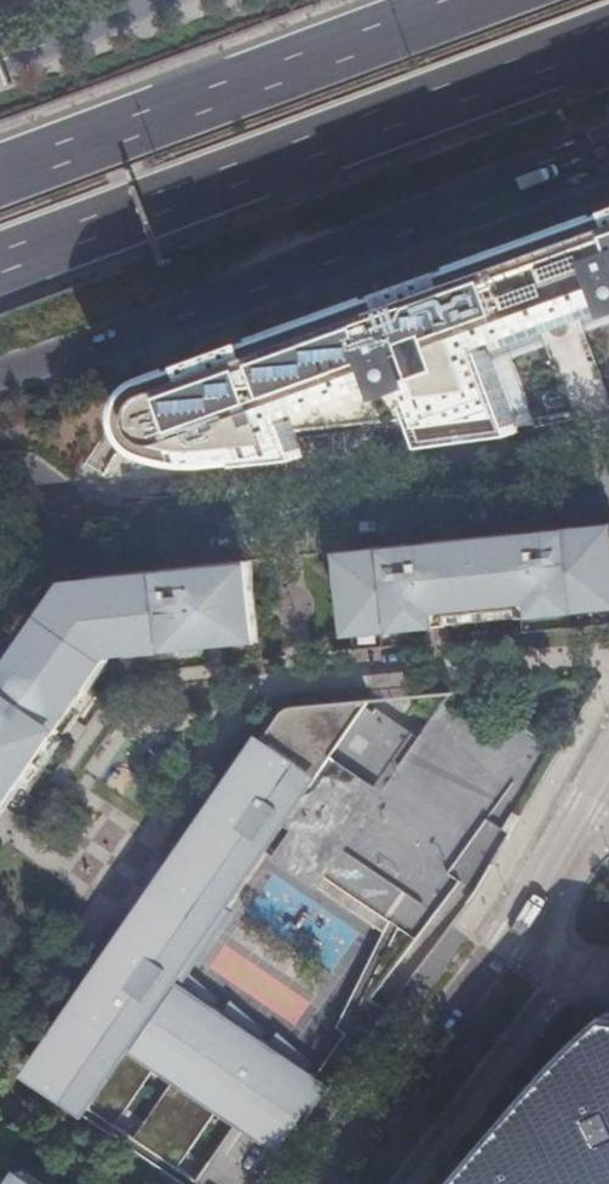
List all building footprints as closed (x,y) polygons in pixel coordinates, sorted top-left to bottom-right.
[(36,0),(0,0),(0,10),(36,0)] [(150,380),(143,385),(138,390),(133,397),(130,404),(129,410),(130,420),(133,431),(138,439),(147,448),(160,453),(177,459),(197,460),(215,460),(299,450),(292,429),(425,416),(433,437),(513,427),(483,341),(561,313),(608,296),(608,298),(608,213),(150,380)] [(524,632),(608,623),(608,523),(563,528),(376,547),(343,550),(350,621),(351,627),(381,624),(381,630),(427,625),(442,623),(451,623),(450,613),(521,606),(522,616),(524,632)] [(8,807),(60,732),(68,720),(113,655),(201,646),(217,644),(261,640),(260,630),(253,560),(160,569),(68,579),(0,677),(0,802),(8,807)] [(279,1154),(269,1148),(321,1078),(311,1072),(320,1060),(281,1034),(273,1046),(265,1040),(273,1028),(235,1002),(227,1014),(218,1009),(223,1001),(186,976),(267,858),(288,872),(286,875),(304,888),(306,884),(376,932),(387,915),(396,921),(435,948),(475,895),(559,750),(508,720),(494,743),(438,710),(395,755),(372,698),(295,705),(290,707),(287,709),(284,711),(228,792),(207,823),(185,855),(188,857),(158,901),(172,910),(151,942),(133,930),(35,1070),(76,1099),(71,1106),(110,1133),(154,1069),(172,1081),(129,1145),(172,1175),(216,1111),(234,1124),(193,1183),(257,1183),(279,1154)] [(228,792),(220,787),(199,818),(207,823),(228,792)] [(141,889),(138,913),(142,916),(133,930),(151,942),(172,910),(158,901),(188,857),(185,855),(165,882),(160,878),(152,873),(144,867),(141,889)] [(351,1037),(321,1078),(269,1148),(279,1154),(435,948),(396,921),(347,1028),(351,1037)] [(608,1006),(452,1183),(608,1183),(608,1006)] [(26,1168),(19,1178),(15,1183),(49,1183),(26,1168)]
